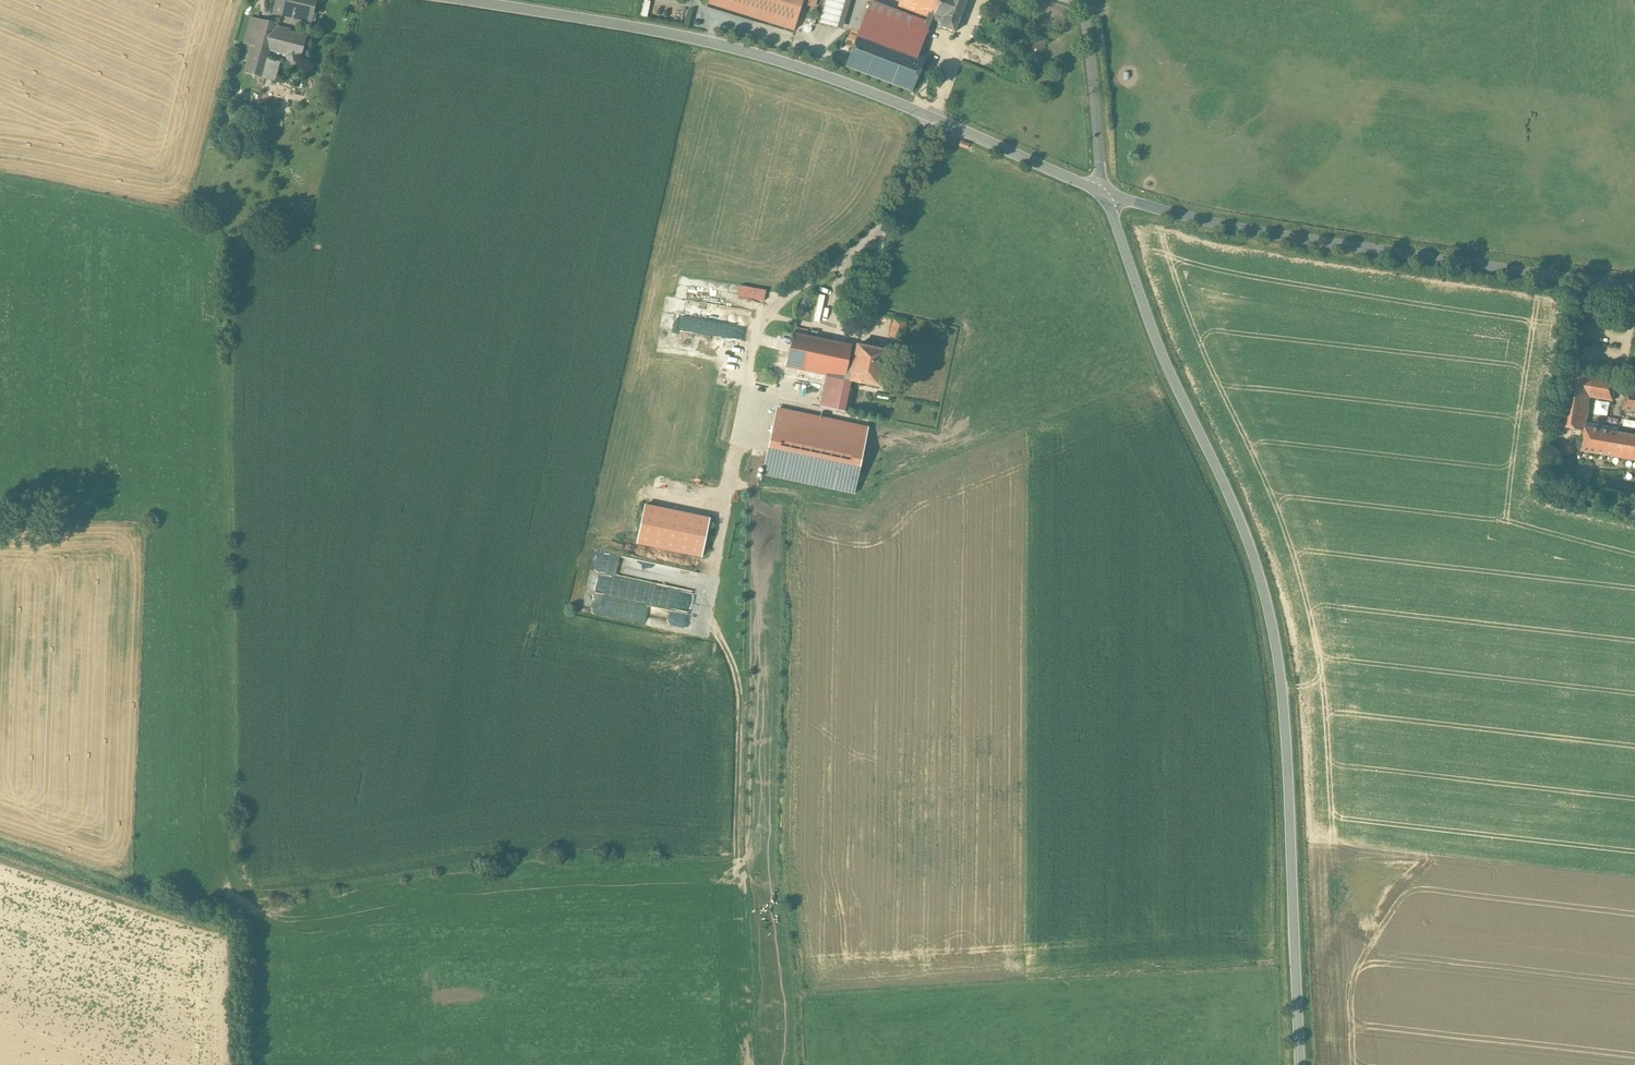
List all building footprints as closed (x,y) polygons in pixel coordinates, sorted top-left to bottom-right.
[(273,14),(311,23),(317,0),(277,0),(273,14)] [(639,16),(647,18),(651,1),(647,0),(642,0),(639,16)] [(708,5),(794,31),(803,4),(804,0),(710,0),(708,5)] [(820,23),(838,29),(846,0),(827,0),(820,23)] [(898,7),(913,13),(932,20),(940,0),(901,0),(898,7)] [(932,20),(942,23),(940,27),(955,33),(967,0),(940,0),(932,20)] [(911,19),(870,3),(846,67),(912,92),(925,59),(918,56),(932,20),(913,13),(911,19)] [(278,25),(252,17),(245,43),(252,45),(245,73),(292,86),(300,58),(306,37),(277,29),(278,25)] [(1035,59),(1047,39),(1039,35),(1027,55),(1035,59)] [(258,108),(238,104),(235,115),(256,119),(258,108)] [(740,286),(738,297),(765,301),(767,291),(740,286)] [(906,321),(893,318),(890,336),(902,339),(906,321)] [(852,346),(793,334),(786,367),(827,376),(845,379),(852,346)] [(886,351),(857,346),(857,347),(852,346),(845,379),(850,380),(857,382),(857,383),(879,387),(886,351)] [(1593,378),(1566,373),(1557,427),(1581,431),(1581,434),(1584,434),(1585,428),(1590,398),(1593,378)] [(845,379),(827,376),(821,406),(844,411),(850,380),(845,379)] [(1616,382),(1593,378),(1590,398),(1613,401),(1616,382)] [(1626,392),(1623,410),(1634,412),(1634,393),(1626,392)] [(868,426),(777,408),(763,476),(854,494),(868,426)] [(1585,428),(1584,434),(1581,452),(1634,461),(1634,436),(1585,428)] [(1634,492),(1634,480),(1612,479),(1612,491),(1634,492)] [(710,518),(645,504),(636,544),(701,558),(710,518)] [(695,590),(642,581),(646,560),(600,553),(597,573),(594,572),(590,591),(617,595),(617,598),(691,611),(695,590)]
